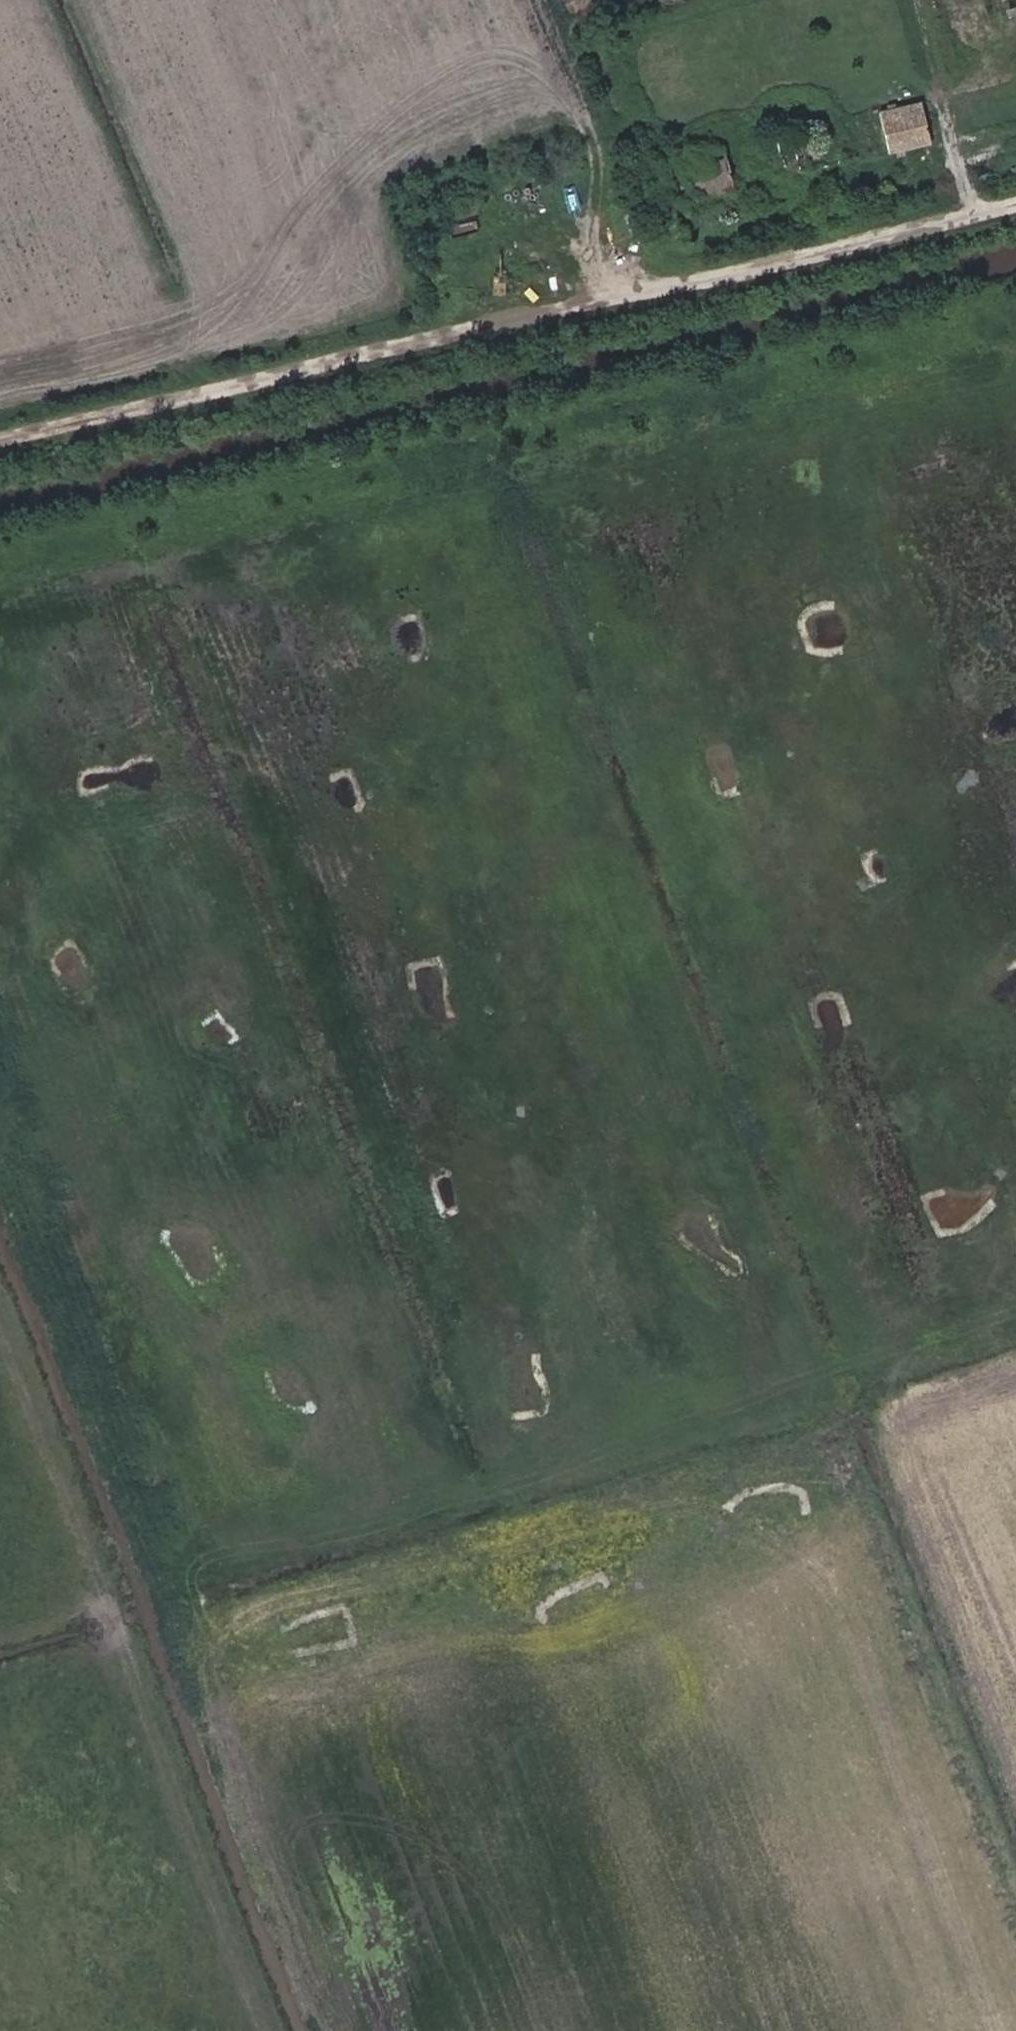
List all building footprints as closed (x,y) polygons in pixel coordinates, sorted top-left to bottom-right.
[(1008,12),(1015,10),(1015,0),(1005,0),(1008,12)] [(856,103),(865,143),(926,130),(917,89),(856,103)] [(658,146),(668,185),(729,173),(718,132),(658,146)]
